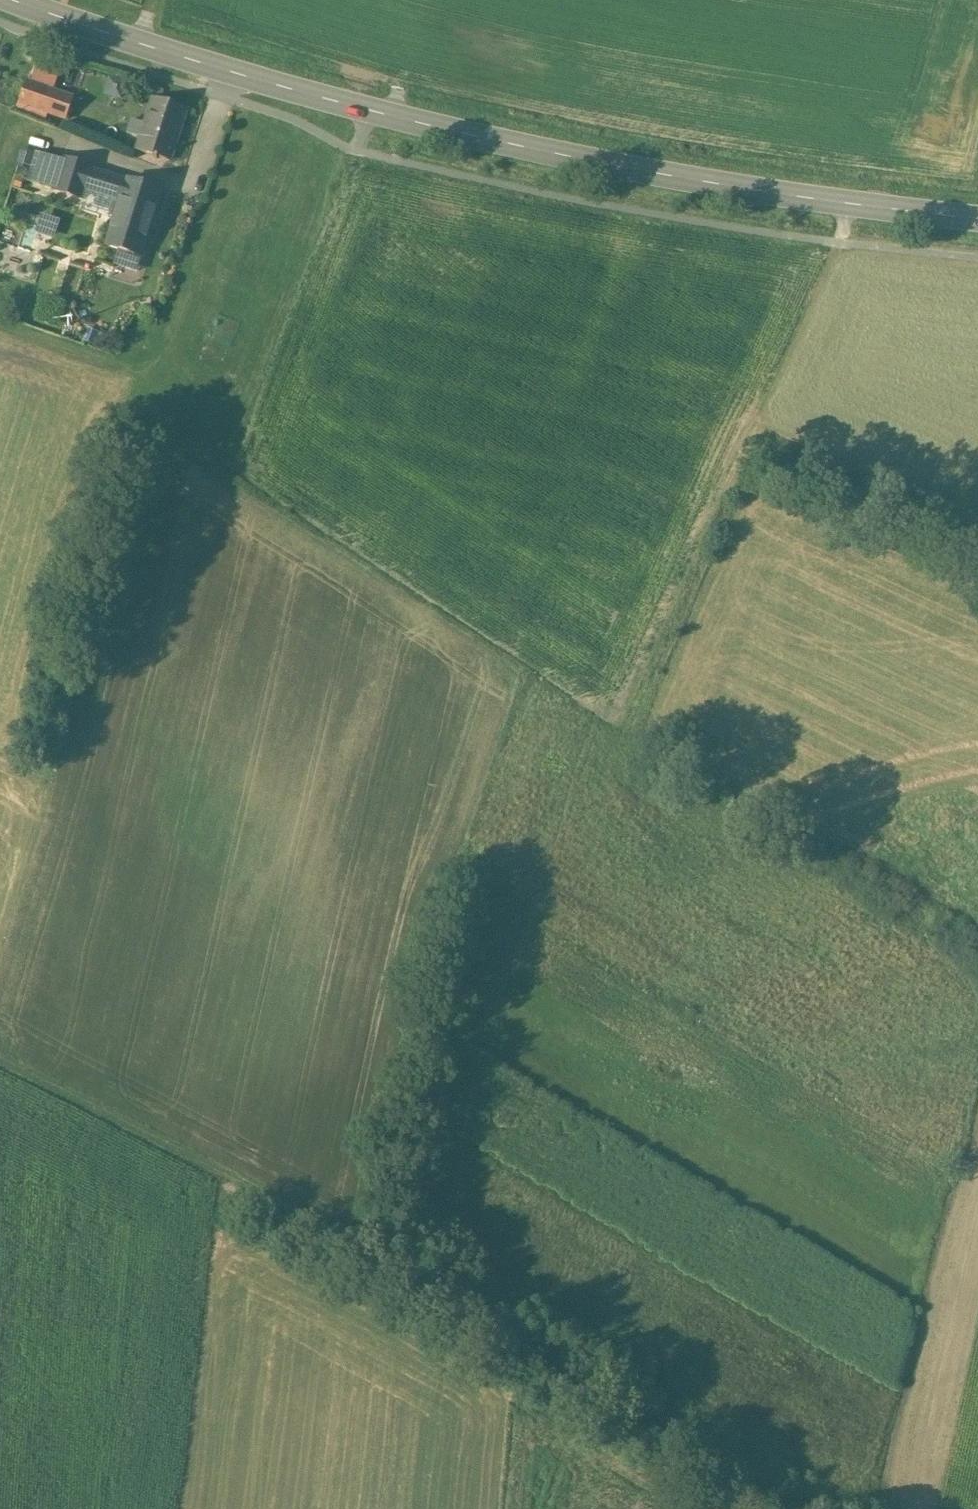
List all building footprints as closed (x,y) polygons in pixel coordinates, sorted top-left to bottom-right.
[(61,63),(41,56),(32,84),(51,91),(61,63)] [(32,84),(26,82),(19,103),(46,113),(49,114),(65,120),(73,98),(51,91),(32,84)] [(186,109),(152,98),(144,124),(132,120),(128,134),(140,137),(136,151),(155,157),(154,159),(156,160),(157,158),(170,162),(186,109)] [(46,113),(19,103),(16,110),(44,119),(46,113)] [(91,169),(63,160),(53,190),(82,199),(85,191),(91,170),(91,169)] [(126,181),(91,170),(85,191),(119,202),(126,181)] [(161,190),(127,180),(119,202),(119,203),(105,247),(118,251),(141,258),(147,238),(146,238),(161,190)] [(53,232),(54,215),(34,214),(33,231),(53,232)] [(141,258),(118,251),(113,265),(136,272),(141,258)]
